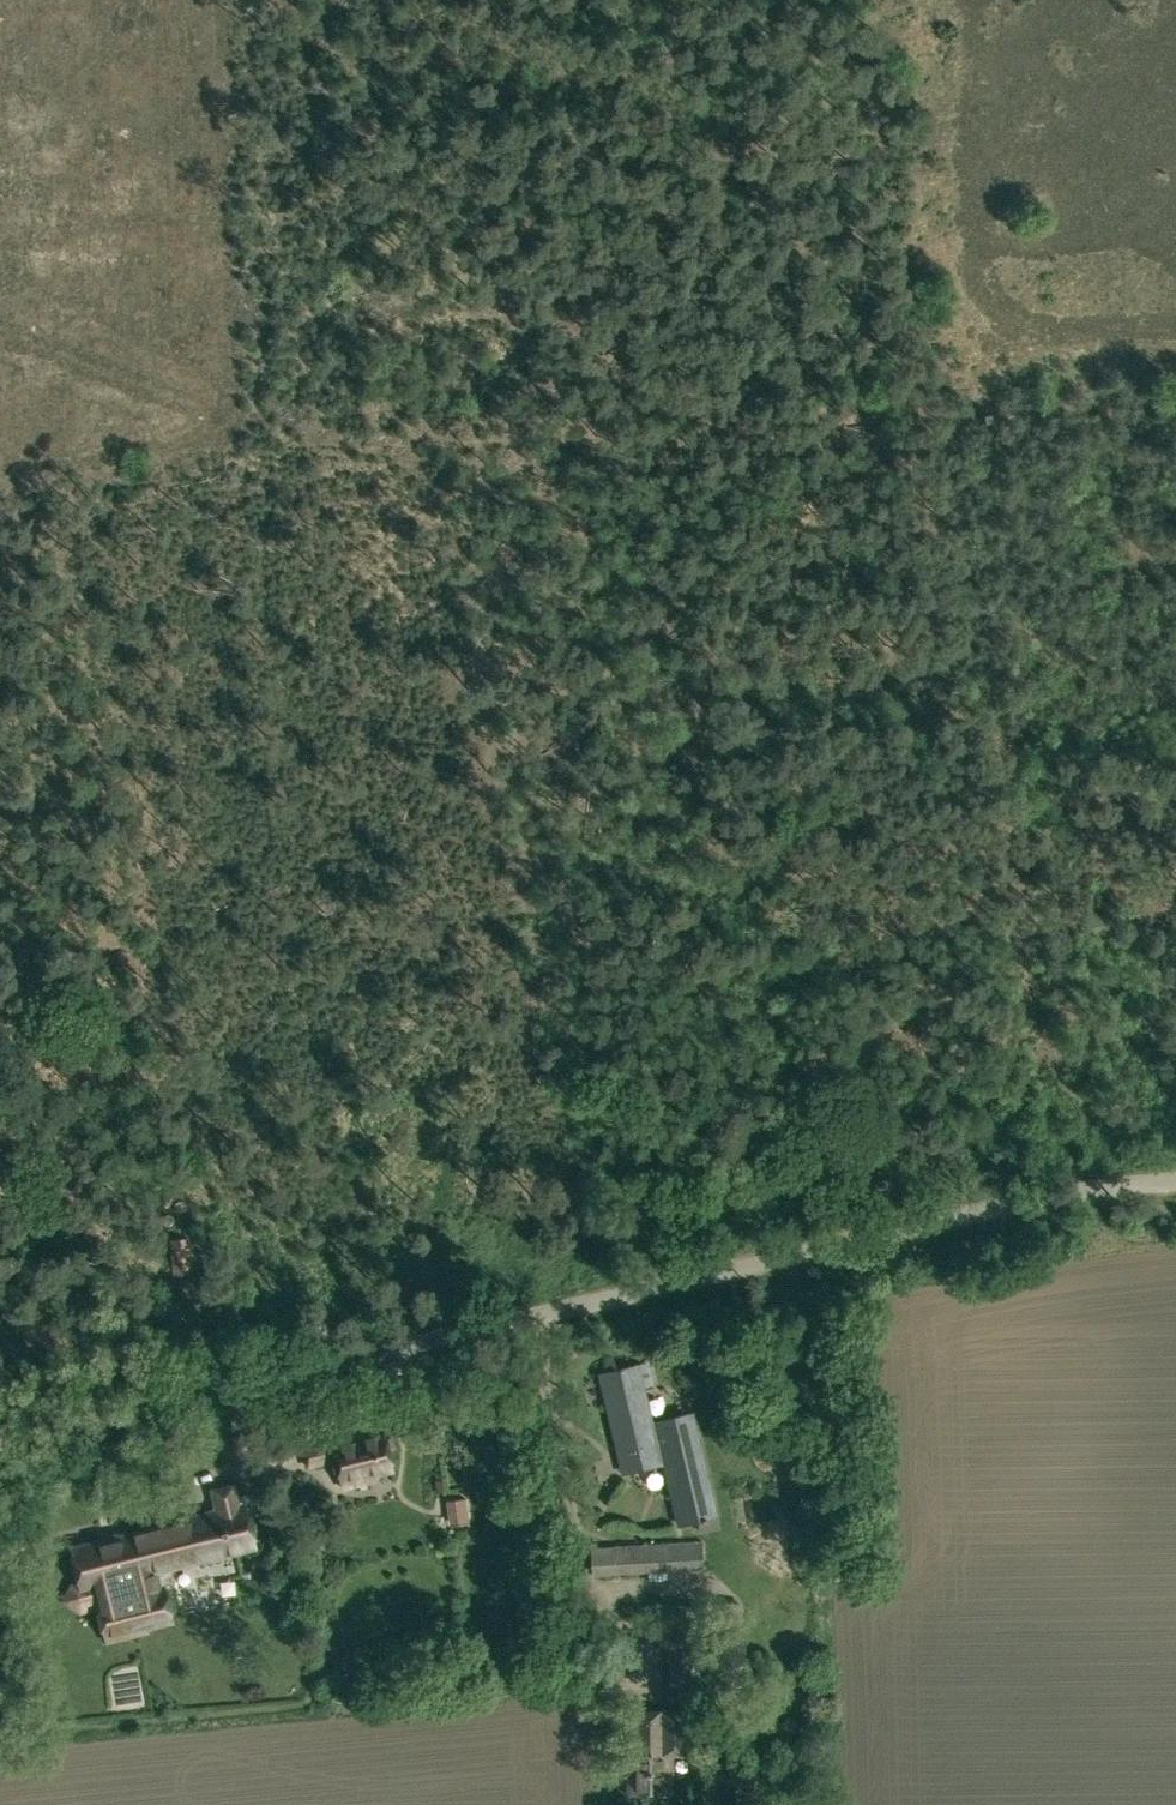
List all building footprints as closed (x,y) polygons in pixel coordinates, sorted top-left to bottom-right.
[(648,1360),(637,1363),(601,1372),(625,1471),(665,1461),(680,1522),(717,1513),(692,1410),(651,1420),(642,1384),(653,1381),(648,1360)] [(388,1446),(393,1445),(390,1435),(386,1436),(385,1431),(374,1433),(372,1427),(331,1437),(332,1441),(304,1447),(308,1464),(336,1457),(343,1486),(369,1480),(368,1474),(393,1468),(388,1446)] [(175,1578),(172,1564),(200,1557),(204,1559),(225,1554),(231,1550),(255,1544),(246,1504),(240,1505),(234,1481),(212,1487),(217,1511),(71,1547),(79,1579),(66,1597),(79,1606),(97,1602),(106,1638),(149,1628),(148,1624),(171,1618),(164,1589),(172,1586),(174,1584),(174,1583),(175,1582),(175,1580),(175,1578)] [(446,1499),(449,1524),(469,1522),(466,1497),(446,1499)] [(593,1572),(703,1566),(701,1541),(597,1546),(597,1541),(591,1541),(593,1572)] [(669,1684),(703,1684),(703,1602),(658,1603),(658,1644),(668,1644),(669,1684)] [(672,1752),(694,1752),(693,1709),(671,1709),(671,1708),(626,1709),(627,1756),(629,1756),(630,1793),(671,1792),(670,1755),(672,1755),(672,1752)]
